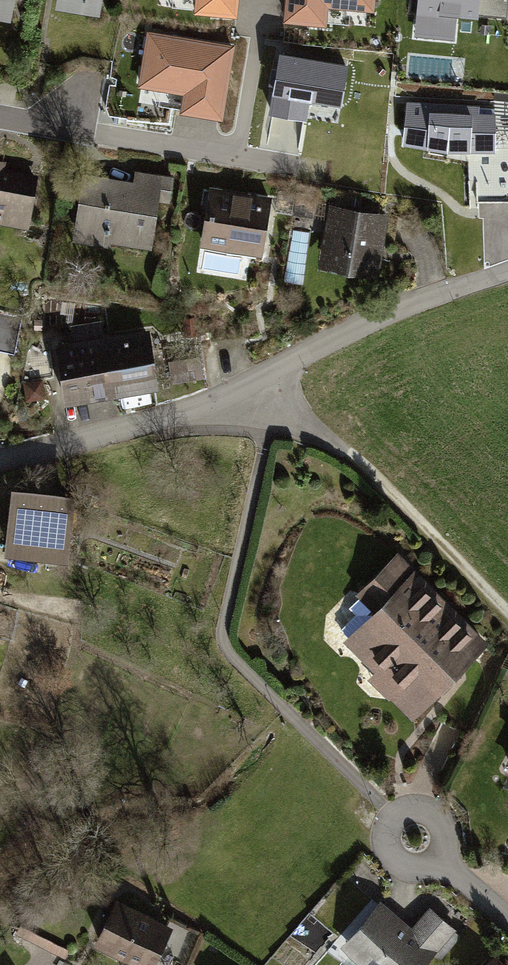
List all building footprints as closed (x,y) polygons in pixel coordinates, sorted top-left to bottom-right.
[(13,23),(18,0),(0,0),(0,20),(13,23)] [(58,11),(104,19),(107,0),(61,0),(58,11)] [(194,18),(237,21),(239,0),(196,0),(194,18)] [(282,26),(326,30),(328,11),(373,16),(375,0),(285,0),(282,26)] [(506,0),(418,0),(413,39),(453,43),(456,13),(504,18),(506,0)] [(235,47),(148,32),(138,90),(183,98),(180,117),(222,124),(235,47)] [(347,69),(281,58),(272,116),(306,122),(309,106),(340,111),(347,69)] [(495,107),(406,102),(402,146),(447,154),(496,154),(495,107)] [(0,164),(0,228),(36,234),(45,180),(4,173),(6,165),(0,164)] [(165,189),(84,179),(76,245),(157,255),(165,189)] [(277,198),(212,189),(203,252),(268,261),(277,198)] [(392,218),(329,209),(320,274),(383,283),(392,218)] [(0,316),(0,354),(15,357),(23,321),(0,316)] [(150,333),(58,349),(69,410),(161,395),(150,333)] [(81,501),(15,494),(8,561),(74,569),(81,501)] [(377,610),(347,640),(378,671),(371,678),(415,722),(492,643),(400,552),(359,593),(377,610)] [(273,957),(284,964),(309,964),(382,891),(378,874),(369,865),(360,856),(273,957)] [(120,897),(97,939),(144,964),(159,964),(179,929),(120,897)] [(367,919),(344,945),(368,964),(426,964),(458,929),(431,906),(397,945),(367,919)] [(493,956),(485,964),(504,964),(493,956)]
